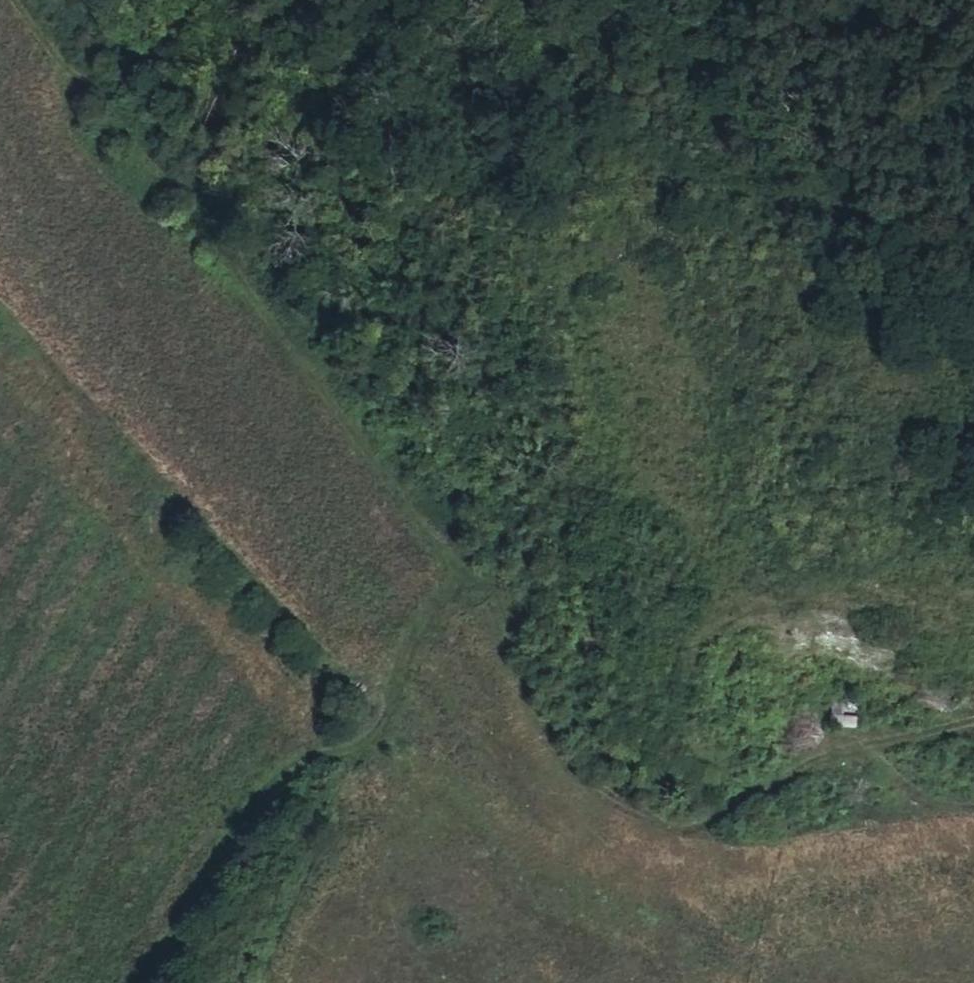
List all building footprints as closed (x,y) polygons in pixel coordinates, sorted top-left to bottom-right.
[(833,699),(831,724),(856,726),(858,701),(833,699)]
